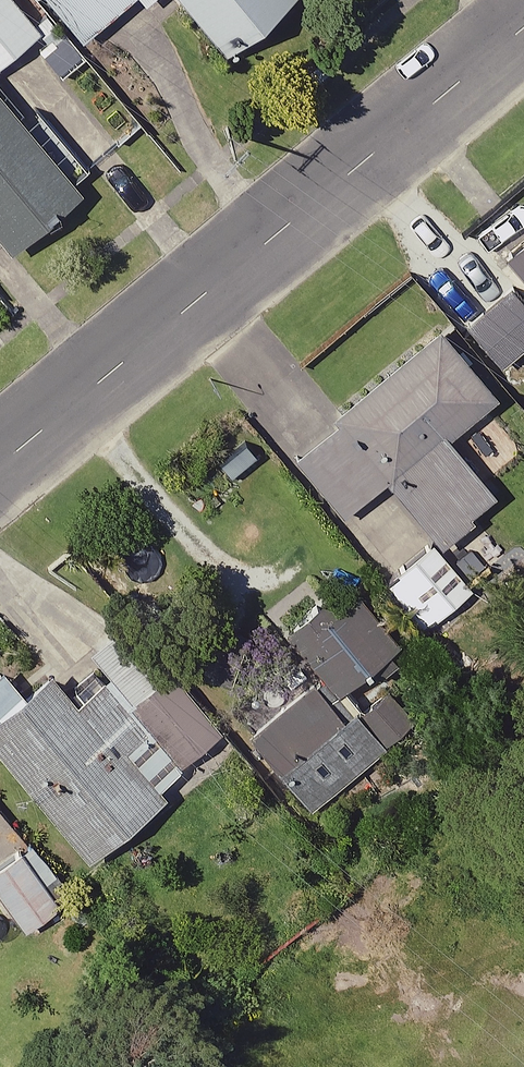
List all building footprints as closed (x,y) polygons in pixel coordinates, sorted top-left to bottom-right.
[(37,28),(13,0),(0,0),(0,59),(37,28)] [(79,38),(123,0),(46,0),(79,38)] [(223,51),(282,0),(179,0),(223,51)] [(9,247),(82,187),(0,90),(0,236),(9,247)] [(505,253),(523,275),(523,237),(505,253)] [(509,282),(465,320),(501,363),(523,344),(523,299),(509,282)] [(493,393),(436,324),(288,448),(341,512),(383,477),(440,544),(498,496),(445,433),(493,393)] [(395,568),(436,618),(469,590),(428,541),(395,568)] [(291,634),(336,688),(396,638),(350,584),(291,634)] [(0,705),(0,752),(85,855),(162,792),(116,737),(109,743),(46,668),(0,705)] [(312,676),(248,730),(312,805),(386,743),(357,709),(351,702),(341,710),(312,676)] [(414,720),(385,686),(357,709),(386,743),(414,720)] [(19,846),(0,860),(0,893),(25,928),(59,903),(19,846)]
